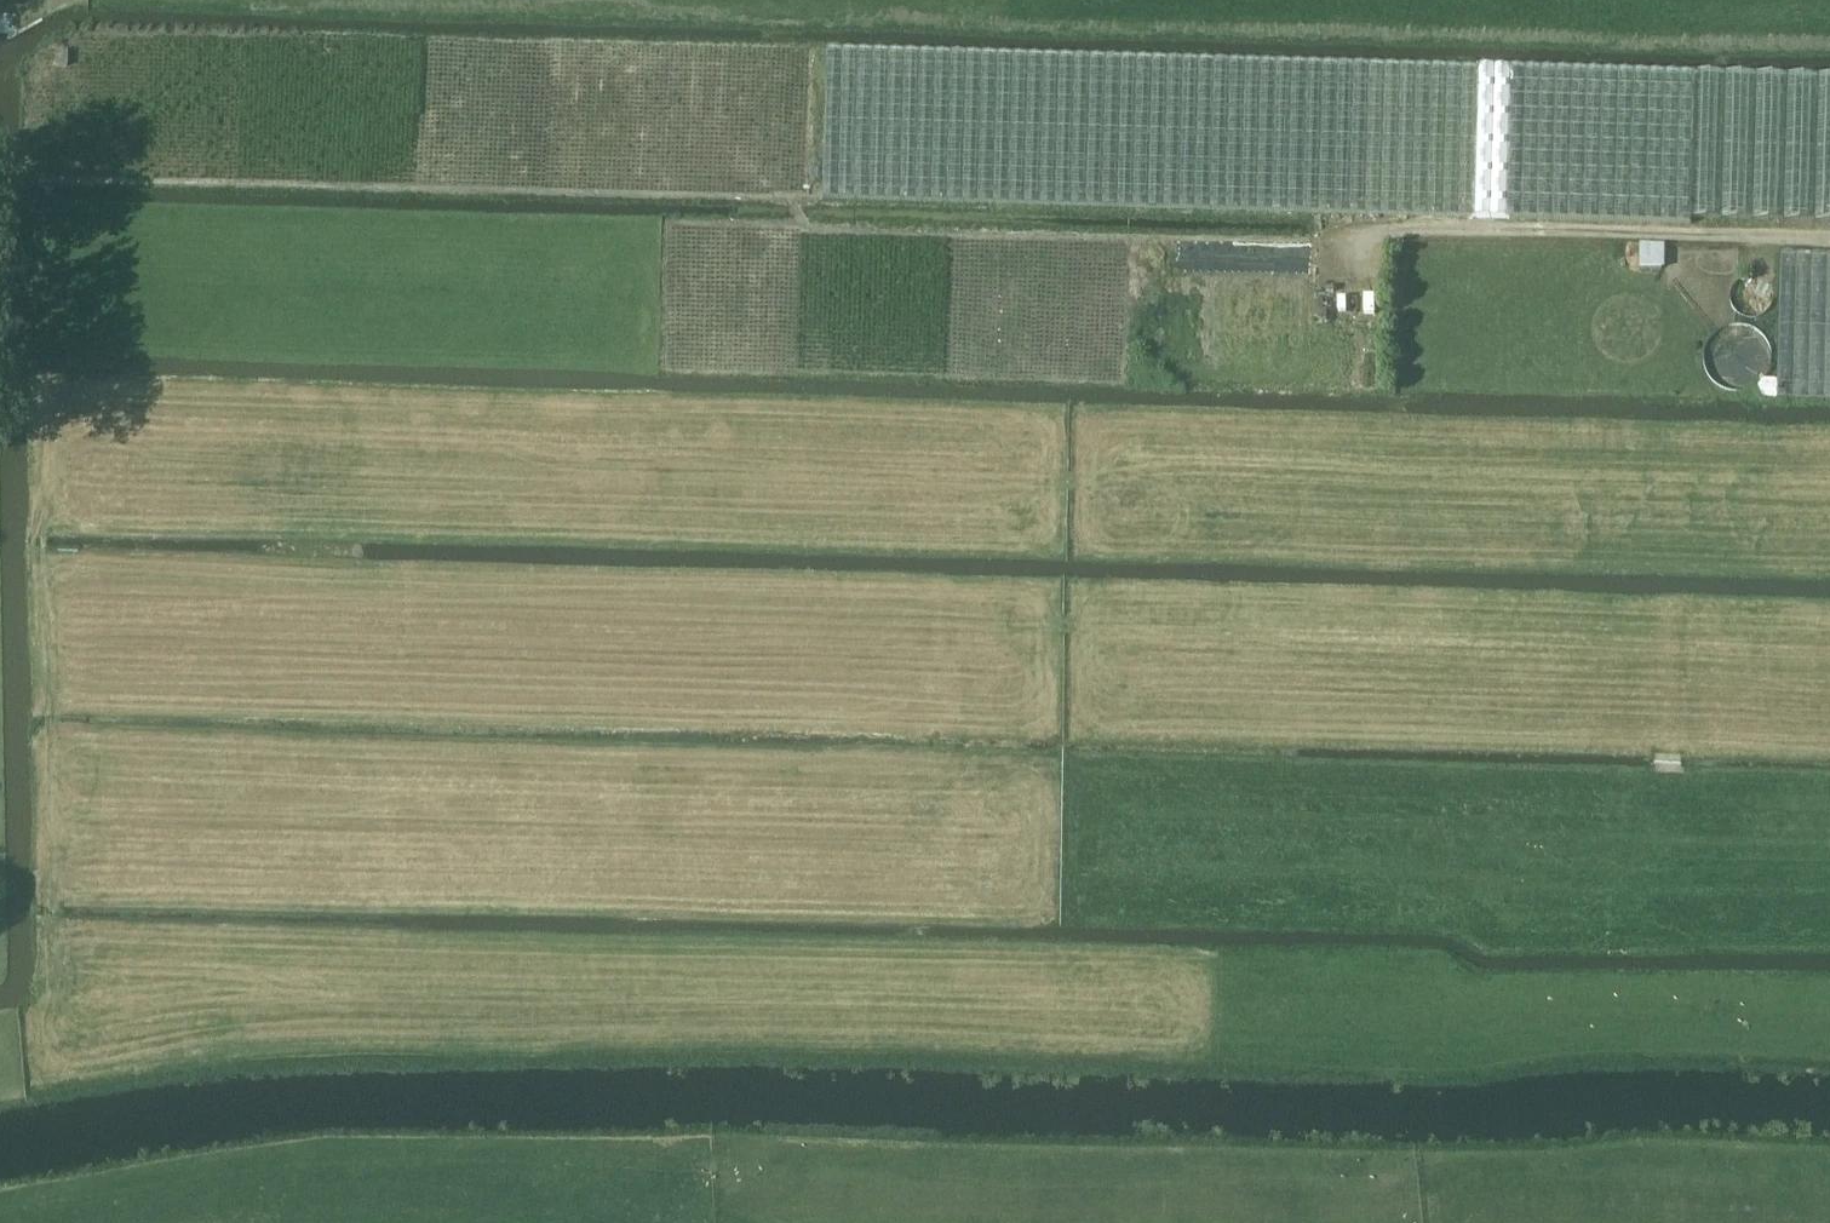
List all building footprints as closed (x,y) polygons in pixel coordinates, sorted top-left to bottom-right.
[(824,197),(1476,216),(1690,221),(1690,217),(1829,220),(1829,77),(1141,57),(828,48),(824,197)] [(1664,266),(1664,243),(1639,243),(1639,266),(1664,266)] [(1778,399),(1829,400),(1829,255),(1782,254),(1778,399)] [(1770,371),(1771,363),(1770,357),(1769,350),(1766,346),(1762,339),(1756,334),(1751,331),(1743,329),(1739,329),(1731,329),(1726,330),(1718,334),(1714,338),(1710,342),(1706,349),(1704,355),(1703,362),(1703,368),(1705,374),(1707,379),(1712,385),(1716,389),(1722,393),(1729,396),(1734,397),(1741,396),(1748,395),(1754,392),(1760,388),(1764,383),(1768,377),(1770,371)]
